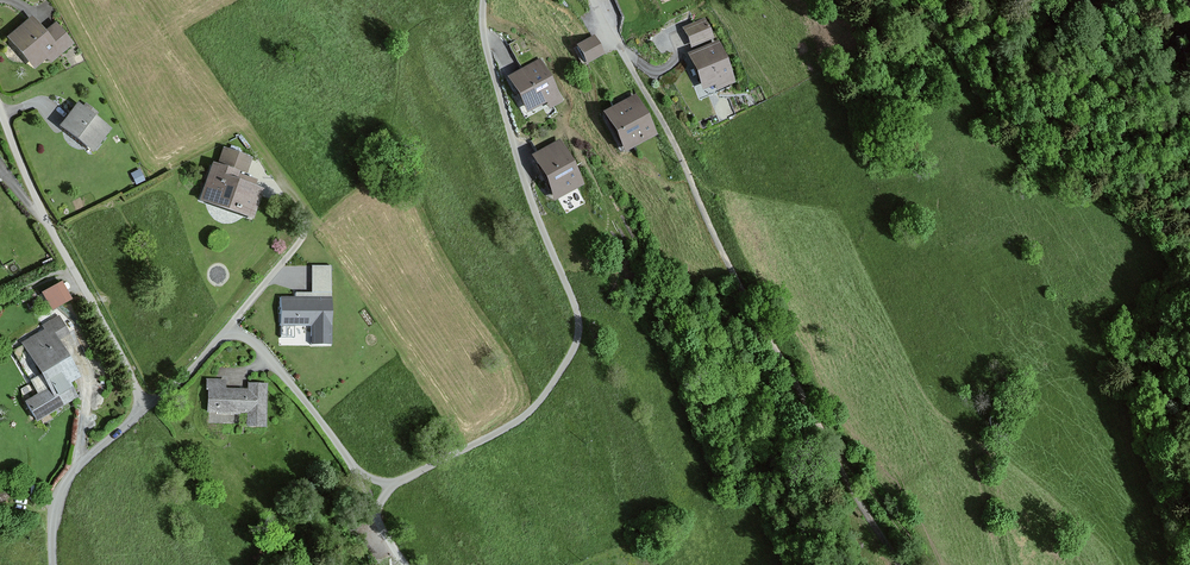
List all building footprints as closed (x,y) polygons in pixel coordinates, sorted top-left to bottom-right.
[(42,33),(30,18),(6,39),(31,69),(44,59),(48,64),(70,45),(53,24),(42,33)] [(709,38),(702,21),(680,29),(687,47),(709,38)] [(601,54),(591,37),(573,47),(583,64),(601,54)] [(732,83),(714,43),(686,55),(701,91),(712,86),(714,90),(732,83)] [(560,101),(538,60),(504,78),(523,114),(542,104),(545,109),(560,101)] [(654,136),(633,97),(600,114),(621,153),(654,136)] [(82,108),(76,103),(57,127),(89,153),(109,130),(93,118),(96,114),(85,105),(82,108)] [(581,183),(558,141),(532,155),(555,197),(581,183)] [(256,181),(245,177),(251,159),(223,149),(217,167),(211,165),(198,202),(251,221),(261,191),(253,188),(256,181)] [(331,344),(331,267),(313,267),(313,294),(296,294),(296,298),(282,298),(282,336),(292,336),(292,325),(312,325),(312,344),(331,344)] [(68,299),(60,284),(41,294),(50,310),(68,299)] [(67,336),(56,318),(39,327),(41,331),(19,344),(46,390),(24,403),(35,421),(75,398),(67,385),(79,378),(57,342),(67,336)] [(223,389),(223,381),(204,380),(203,392),(206,392),(205,414),(208,414),(208,423),(230,424),(230,414),(244,414),(244,427),(264,428),(266,384),(246,383),(246,390),(223,389)]
